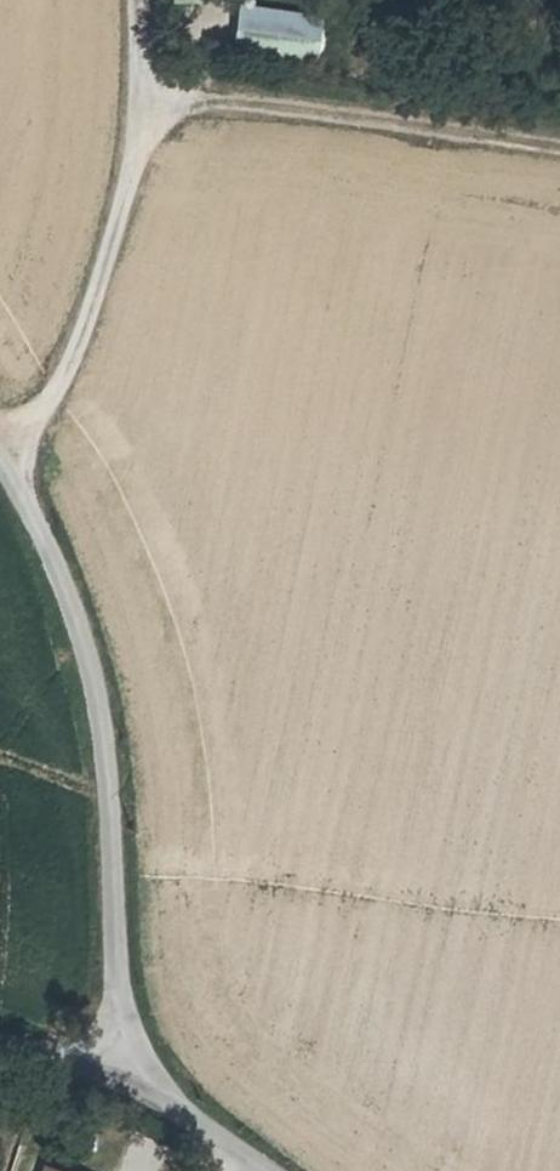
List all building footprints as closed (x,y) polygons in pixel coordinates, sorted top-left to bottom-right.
[(318,16),(234,3),(227,50),(309,62),(318,16)] [(45,1170),(82,1170),(48,1161),(45,1170)]
